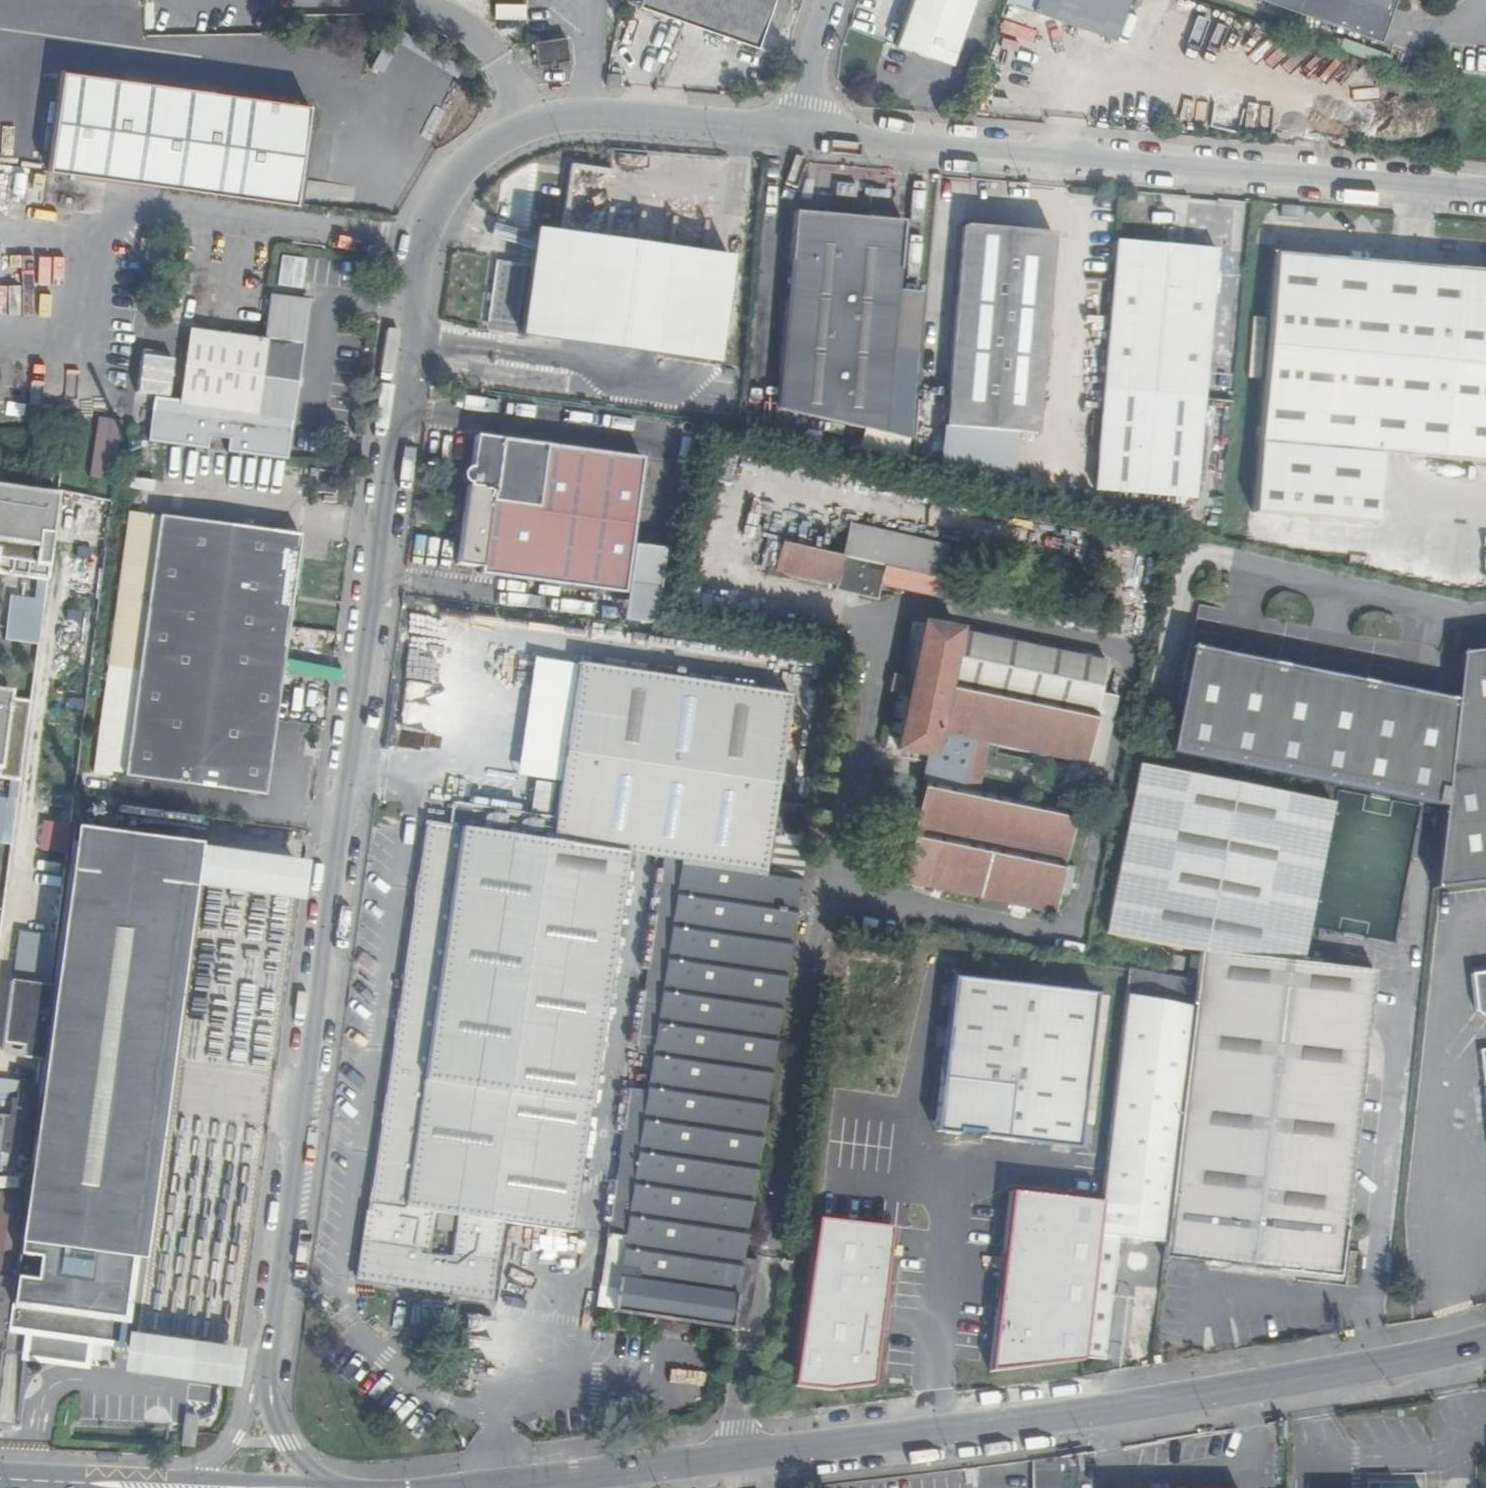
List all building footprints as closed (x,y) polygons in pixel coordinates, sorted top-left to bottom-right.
[(636,5),(684,21),(693,0),(638,0),(636,5)] [(684,21),(756,46),(772,0),(693,0),(684,21)] [(895,43),(951,63),(973,0),(910,0),(895,43)] [(1129,0),(1037,0),(1033,10),(1114,40),(1129,0)] [(1377,40),(1391,0),(1261,0),(1377,40)] [(494,19),(524,18),(523,3),(494,4),(494,19)] [(1226,17),(1215,40),(1236,50),(1247,27),(1226,17)] [(535,44),(538,69),(573,64),(570,40),(535,44)] [(313,108),(62,73),(48,172),(299,206),(313,108)] [(607,73),(606,85),(619,86),(620,74),(607,73)] [(1281,216),(1304,218),(1305,207),(1282,205),(1281,216)] [(894,350),(898,291),(903,221),(793,212),(780,410),(887,435),(894,350)] [(722,251),(542,226),(538,251),(524,335),(708,361),(726,363),(739,254),(722,251)] [(1051,236),(961,227),(943,454),(1033,461),(1051,236)] [(1194,500),(1200,430),(1204,375),(1214,250),(1115,242),(1095,490),(1140,495),(1138,517),(1190,523),(1192,500),(1194,500)] [(1480,461),(1485,462),(1485,270),(1411,264),(1273,253),(1251,510),(1373,522),(1379,452),(1396,454),(1480,461)] [(301,290),(305,259),(279,256),(276,287),(301,290)] [(528,265),(498,261),(490,321),(519,325),(528,265)] [(31,266),(33,316),(58,315),(56,265),(31,266)] [(922,292),(898,291),(894,350),(918,352),(922,292)] [(266,298),(261,343),(186,333),(178,409),(291,423),(305,304),(266,298)] [(168,365),(142,361),(136,398),(161,402),(168,365)] [(643,457),(475,435),(471,467),(468,467),(465,470),(463,471),(462,475),(463,479),(467,482),(469,483),(458,567),(481,571),(481,577),(624,597),(643,457)] [(176,518),(180,491),(142,486),(138,513),(176,518)] [(59,504),(0,497),(0,579),(39,584),(36,603),(11,600),(6,644),(40,648),(59,504)] [(763,507),(759,528),(786,533),(790,512),(763,507)] [(124,673),(110,778),(265,799),(300,539),(128,516),(107,670),(124,673)] [(768,542),(767,550),(781,554),(777,572),(837,586),(835,592),(878,602),(880,587),(941,599),(945,581),(940,581),(947,551),(850,529),(843,559),(768,542)] [(781,554),(767,550),(763,569),(777,572),(781,554)] [(986,745),(1102,769),(1114,712),(1097,709),(1106,664),(925,626),(898,751),(932,758),(904,884),(1054,916),(1075,814),(976,794),(986,745)] [(1191,649),(1171,755),(1443,811),(1434,891),(1485,885),(1485,652),(1460,655),(1455,704),(1191,649)] [(381,1285),(467,1298),(494,1302),(505,1226),(564,1235),(572,1236),(630,856),(666,861),(645,1001),(646,1001),(663,892),(793,912),(808,810),(781,806),(780,812),(772,811),(788,698),(646,676),(578,665),(553,820),(538,818),(454,806),(451,805),(448,827),(425,823),(406,955),(359,1282),(381,1285)] [(429,724),(428,684),(402,685),(403,724),(429,724)] [(30,719),(0,715),(0,796),(10,797),(8,816),(0,815),(0,860),(11,862),(30,719)] [(1301,966),(1301,964),(1305,942),(1333,806),(1136,767),(1104,935),(1171,948),(1198,953),(1198,952),(1242,957),(1301,966)] [(108,779),(83,776),(80,802),(105,804),(108,779)] [(182,858),(71,844),(62,909),(61,921),(59,935),(39,1086),(34,1132),(36,1132),(146,1146),(182,858)] [(801,865),(795,913),(793,920),(803,921),(804,912),(805,912),(812,866),(801,865)] [(604,1274),(603,1274),(601,1286),(618,1288),(614,1313),(732,1331),(733,1323),(742,1261),(741,1261),(787,952),(793,912),(663,892),(646,1001),(648,1001),(634,1090),(632,1089),(604,1274)] [(1342,1243),(1374,972),(1301,964),(1301,966),(1242,957),(1198,952),(1198,953),(1192,1010),(1165,1244),(1163,1260),(1188,1263),(1338,1279),(1342,1243)] [(1129,973),(1128,973),(1126,997),(1165,1005),(1168,980),(1129,973)] [(1191,984),(1168,980),(1165,1005),(1186,1009),(1191,984)] [(959,1134),(964,1134),(980,984),(953,981),(937,1125),(940,1125),(946,1133),(946,1136),(958,1138),(959,1134)] [(980,984),(964,1134),(982,1137),(982,1140),(1078,1152),(1081,1126),(1082,1112),(1095,997),(980,984)] [(1126,997),(1103,1202),(1084,1360),(1105,1362),(1119,1240),(1165,1244),(1192,1010),(1186,1009),(1165,1005),(1126,997)] [(1082,1112),(1081,1126),(1093,1127),(1095,1114),(1082,1112)] [(936,1135),(946,1136),(946,1133),(940,1125),(937,1125),(936,1135)] [(121,1346),(137,1220),(122,1218),(125,1196),(140,1199),(147,1146),(146,1146),(36,1132),(17,1277),(11,1329),(41,1334),(38,1358),(27,1356),(27,1360),(59,1364),(62,1339),(90,1343),(121,1346)] [(1084,1360),(1103,1202),(1011,1194),(992,1373),(1084,1360)] [(891,1232),(818,1224),(792,1387),(829,1392),(872,1384),(891,1232)] [(733,1323),(732,1331),(746,1333),(756,1264),(742,1261),(733,1323)] [(12,1301),(14,1280),(0,1279),(0,1300),(12,1301)] [(151,1352),(215,1357),(215,1345),(203,1344),(205,1320),(214,1321),(216,1296),(186,1294),(184,1312),(154,1310),(151,1352)] [(0,1300),(0,1340),(3,1341),(5,1321),(9,1322),(12,1301),(0,1300)] [(491,1335),(490,1319),(465,1320),(466,1336),(491,1335)] [(41,1334),(11,1329),(7,1354),(12,1355),(27,1356),(38,1358),(41,1334)] [(62,1339),(59,1364),(86,1368),(90,1343),(62,1339)] [(1062,1458),(1036,1461),(1036,1487),(1062,1487),(1062,1458)]
